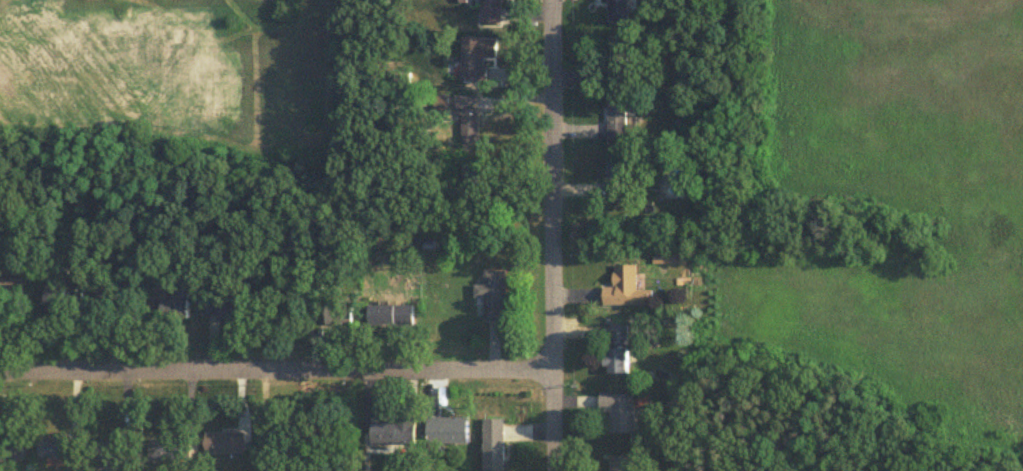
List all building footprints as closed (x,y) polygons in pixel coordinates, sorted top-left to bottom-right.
[(501,22),(502,0),(480,0),(480,21),(501,22)] [(609,21),(629,20),(628,0),(608,0),(609,21)] [(462,80),(486,81),(486,55),(498,55),(498,35),(462,34),(462,80)] [(630,136),(629,92),(608,93),(610,136),(630,136)] [(625,185),(625,152),(608,151),(608,184),(625,185)] [(637,262),(615,262),(615,284),(604,284),(604,302),(653,302),(653,288),(637,288),(637,262)] [(485,318),(506,318),(507,268),(485,268),(485,282),(476,282),(475,296),(486,296),(485,318)] [(69,307),(70,293),(52,292),(52,306),(69,307)] [(192,297),(166,297),(166,315),(192,315),(192,297)] [(222,316),(244,317),(245,303),(223,302),(222,316)] [(628,322),(610,322),(610,347),(607,347),(606,370),(627,371),(628,322)] [(635,430),(634,390),(600,391),(601,409),(609,409),(610,431),(635,430)] [(428,416),(429,442),(469,441),(468,415),(428,416)] [(505,470),(505,416),(484,417),(484,470),(505,470)] [(373,440),(416,441),(416,419),(373,418),(373,440)] [(248,451),(248,432),(208,432),(208,451),(248,451)] [(42,454),(74,455),(75,434),(42,433),(42,454)] [(157,458),(179,459),(180,437),(158,436),(157,458)] [(104,470),(119,470),(119,451),(105,451),(104,470)] [(634,454),(610,454),(611,470),(634,470),(634,454)]
